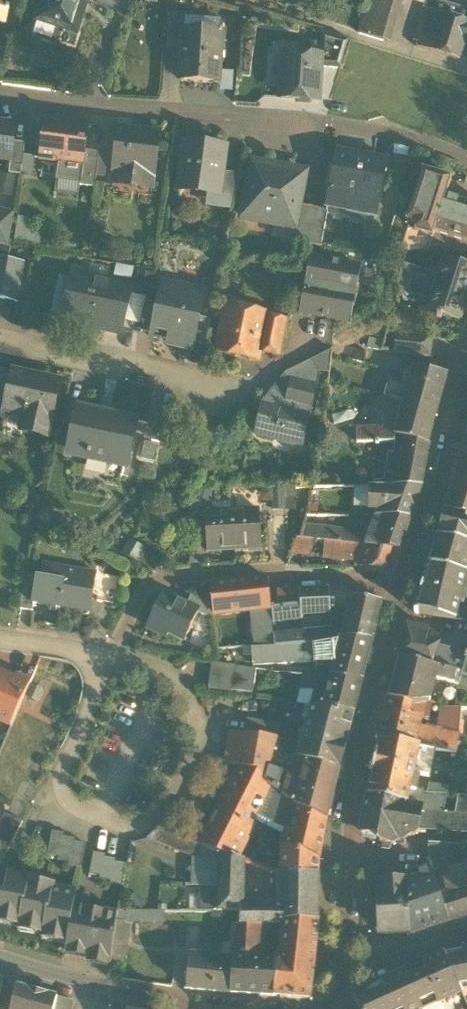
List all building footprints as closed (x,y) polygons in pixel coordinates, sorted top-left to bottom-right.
[(8,12),(11,0),(0,0),(0,10),(8,12)] [(77,32),(83,13),(81,12),(85,0),(45,0),(44,4),(42,3),(39,13),(41,14),(39,20),(77,32)] [(382,41),(394,0),(369,0),(359,34),(382,41)] [(466,19),(466,8),(441,0),(440,0),(425,0),(423,6),(466,19)] [(461,59),(465,43),(466,37),(466,19),(423,6),(413,39),(418,41),(416,46),(461,59)] [(8,12),(0,10),(0,24),(7,25),(9,12),(8,12)] [(166,47),(182,48),(183,31),(184,31),(185,19),(185,15),(169,14),(166,47)] [(200,32),(201,20),(185,19),(184,31),(200,32)] [(201,20),(200,32),(220,33),(220,21),(201,20)] [(222,33),(220,33),(200,32),(184,31),(183,31),(182,48),(179,80),(218,83),(219,71),(222,33)] [(320,68),(340,69),(348,41),(322,33),(321,33),(320,56),(321,57),(320,68)] [(282,54),(282,62),(295,63),(296,55),(282,54)] [(279,99),(318,102),(320,68),(321,57),(320,56),(296,55),(295,63),(282,62),(279,99)] [(219,71),(218,83),(218,92),(232,93),(233,71),(219,71)] [(56,179),(79,182),(81,165),(83,166),(85,152),(88,126),(87,126),(86,129),(64,126),(64,123),(44,121),(39,160),(58,163),(56,179)] [(10,162),(13,142),(15,124),(0,122),(0,161),(10,162)] [(132,187),(153,190),(160,136),(132,132),(132,135),(119,133),(116,156),(114,170),(134,173),(132,187)] [(169,156),(184,157),(185,145),(186,138),(172,136),(169,156)] [(9,167),(22,169),(24,157),(25,144),(13,142),(10,162),(9,167)] [(210,195),(218,196),(221,174),(224,150),(185,145),(184,157),(180,187),(196,189),(196,193),(210,195)] [(95,189),(96,178),(99,154),(85,152),(83,166),(81,165),(79,182),(78,187),(95,189)] [(326,207),(375,217),(386,162),(337,153),(326,207)] [(111,156),(99,154),(96,178),(108,179),(111,156)] [(35,158),(24,157),(22,169),(21,177),(33,178),(35,158)] [(291,229),(293,229),(298,208),(304,175),(253,165),(243,215),(275,222),(274,226),(291,229)] [(22,169),(9,167),(8,176),(21,178),(21,177),(22,169)] [(134,173),(114,170),(113,180),(112,184),(132,187),(134,173)] [(417,184),(447,193),(451,179),(422,170),(417,184)] [(221,209),(232,211),(239,176),(221,174),(218,196),(222,196),(221,209)] [(13,191),(15,179),(0,176),(0,189),(13,191)] [(79,182),(56,179),(55,194),(78,197),(78,187),(79,182)] [(446,196),(447,193),(417,184),(405,223),(409,224),(434,232),(466,242),(466,203),(446,196)] [(13,191),(0,189),(0,197),(12,199),(13,191)] [(208,208),(221,209),(222,196),(218,196),(210,195),(208,208)] [(289,243),(302,246),(309,210),(298,208),(293,229),(291,229),(289,243)] [(327,214),(309,210),(302,246),(320,249),(327,214)] [(8,250),(14,214),(0,212),(0,248),(8,250)] [(243,219),(274,226),(275,222),(243,215),(243,219)] [(32,221),(17,219),(14,244),(41,248),(42,234),(31,233),(32,221)] [(409,224),(400,253),(428,251),(434,232),(409,224)] [(291,229),(274,226),(272,241),(288,245),(289,243),(291,229)] [(301,315),(349,325),(352,307),(349,306),(353,287),(356,288),(359,270),(312,260),(308,282),(305,281),(302,293),(305,293),(301,315)] [(459,322),(466,296),(466,267),(445,260),(440,276),(432,298),(428,312),(437,315),(436,319),(441,320),(442,317),(459,322)] [(0,261),(0,300),(18,303),(24,265),(0,261)] [(418,294),(432,298),(440,276),(402,264),(393,291),(411,297),(418,294)] [(91,266),(87,280),(108,285),(110,271),(91,266)] [(116,266),(114,279),(132,282),(134,269),(116,266)] [(66,323),(76,278),(64,275),(54,321),(66,323)] [(66,323),(118,335),(121,323),(127,296),(128,290),(108,285),(87,280),(76,278),(66,323)] [(163,287),(162,295),(180,299),(182,291),(163,287)] [(179,347),(191,350),(192,345),(198,320),(203,296),(182,291),(180,299),(162,295),(159,306),(153,336),(152,341),(166,344),(166,345),(179,348),(179,347)] [(147,301),(127,296),(121,323),(140,328),(146,303),(147,301)] [(139,333),(153,336),(159,306),(146,303),(140,328),(139,333)] [(218,355),(256,363),(258,354),(264,319),(265,316),(243,312),(242,317),(226,314),(218,355)] [(258,354),(280,359),(287,323),(264,319),(258,354)] [(192,345),(205,348),(210,322),(198,320),(192,345)] [(394,352),(430,357),(432,338),(396,334),(394,352)] [(367,347),(381,351),(383,342),(369,339),(367,347)] [(344,358),(363,363),(366,352),(347,347),(347,350),(344,358)] [(331,352),(311,362),(317,374),(329,376),(331,353),(331,352)] [(317,374),(311,362),(288,374),(285,376),(292,388),(300,384),(314,387),(317,374)] [(384,397),(403,402),(437,411),(447,374),(413,367),(411,374),(404,372),(400,384),(388,380),(384,397)] [(0,374),(0,413),(7,415),(15,377),(0,374)] [(284,376),(270,400),(272,400),(273,397),(278,393),(290,396),(292,388),(285,376),(284,376)] [(23,433),(46,439),(58,386),(15,377),(7,415),(11,415),(27,419),(23,433)] [(257,437),(278,442),(279,435),(301,440),(314,387),(300,384),(292,388),(290,396),(278,393),(273,397),(272,400),(270,400),(268,408),(264,407),(262,415),(257,437)] [(394,435),(395,436),(405,438),(428,445),(437,411),(403,402),(396,428),(395,429),(394,435)] [(329,414),(334,430),(355,423),(350,407),(329,414)] [(11,415),(7,415),(0,413),(0,428),(8,430),(11,415)] [(85,471),(90,472),(93,460),(125,468),(135,426),(81,413),(71,455),(88,459),(85,471)] [(151,445),(165,448),(171,422),(157,419),(151,445)] [(375,444),(375,445),(378,445),(378,444),(378,443),(393,443),(394,443),(395,436),(394,435),(395,429),(356,429),(356,443),(375,443),(375,444)] [(382,485),(397,485),(403,454),(405,438),(395,436),(394,443),(393,443),(391,453),(388,452),(384,473),(382,485)] [(428,445),(405,438),(403,454),(397,485),(421,486),(427,457),(424,457),(428,445)] [(145,446),(141,463),(154,466),(158,449),(145,446)] [(463,449),(454,481),(466,484),(466,450),(463,449)] [(204,479),(186,515),(204,514),(218,484),(212,482),(204,479)] [(454,481),(445,511),(466,515),(466,484),(454,481)] [(355,506),(368,509),(369,485),(356,486),(355,506)] [(368,509),(378,511),(380,485),(369,485),(368,509)] [(382,485),(380,485),(378,511),(412,513),(421,486),(397,485),(382,485)] [(271,489),(273,509),(285,509),(284,488),(271,489)] [(259,511),(231,513),(233,548),(244,547),(244,549),(261,548),(259,511)] [(437,537),(466,544),(466,515),(445,511),(437,537)] [(223,548),(233,548),(231,513),(204,514),(206,552),(224,551),(223,548)] [(399,550),(409,523),(375,521),(369,537),(353,534),(340,532),(337,543),(399,550)] [(316,540),(324,541),(327,530),(303,525),(299,538),(316,540)] [(340,532),(327,530),(324,541),(325,541),(334,543),(337,543),(340,532)] [(437,537),(433,552),(432,555),(431,555),(428,566),(466,574),(466,575),(466,544),(437,537)] [(316,540),(299,538),(296,538),(291,554),(310,557),(316,540)] [(121,553),(137,562),(145,549),(130,539),(121,553)] [(332,558),(334,543),(325,541),(323,557),(332,558)] [(392,572),(399,550),(337,543),(334,543),(332,558),(361,560),(359,567),(392,572)] [(453,622),(456,622),(459,609),(460,603),(464,604),(466,595),(466,593),(462,592),(466,574),(428,566),(414,613),(453,622)] [(86,617),(90,618),(93,600),(95,590),(97,577),(94,577),(94,579),(68,575),(68,572),(46,568),(43,582),(39,581),(34,608),(35,608),(36,608),(37,606),(49,608),(49,611),(51,614),(57,615),(60,612),(61,612),(61,610),(87,615),(86,617)] [(98,605),(115,608),(119,583),(103,580),(104,573),(102,572),(98,572),(97,577),(95,590),(100,591),(99,601),(98,605)] [(20,612),(34,615),(35,608),(34,608),(39,581),(25,578),(20,612)] [(211,585),(214,616),(269,609),(267,595),(266,578),(211,585)] [(329,589),(299,591),(272,594),(273,608),(300,605),(301,615),(327,614),(330,610),(329,589)] [(168,634),(182,640),(196,613),(198,610),(187,606),(164,596),(147,629),(166,637),(168,634)] [(196,613),(205,617),(211,605),(192,597),(187,606),(198,610),(196,613)] [(344,632),(342,639),(374,638),(382,602),(351,598),(344,632)] [(271,609),(274,623),(301,620),(301,615),(300,605),(273,608),(271,609)] [(459,609),(456,622),(466,625),(466,611),(459,609)] [(466,636),(466,625),(456,622),(453,622),(452,632),(455,633),(466,636)] [(422,663),(438,667),(440,648),(441,642),(442,634),(407,627),(399,657),(422,663)] [(274,635),(275,647),(311,645),(326,643),(339,641),(339,639),(342,639),(344,632),(338,630),(274,635)] [(455,633),(452,645),(466,647),(466,640),(466,636),(455,633)] [(337,648),(332,664),(366,668),(374,638),(342,639),(339,639),(339,641),(337,648)] [(249,648),(253,649),(259,648),(258,640),(248,640),(249,648)] [(463,673),(466,660),(466,640),(466,647),(452,645),(451,650),(446,669),(463,673)] [(253,649),(254,666),(316,661),(315,657),(328,655),(330,653),(330,649),(337,648),(339,641),(326,643),(311,645),(275,647),(265,648),(259,648),(253,649)] [(451,650),(440,648),(438,667),(446,669),(451,650)] [(430,702),(435,679),(438,669),(399,659),(389,698),(412,704),(415,704),(430,702)] [(209,688),(232,691),(232,690),(231,690),(234,667),(212,664),(209,688)] [(363,679),(366,668),(332,664),(331,676),(363,679)] [(232,690),(252,694),(256,670),(235,667),(234,667),(231,690),(232,690)] [(456,673),(438,669),(435,679),(453,684),(456,673)] [(11,728),(30,684),(30,683),(15,677),(13,681),(0,675),(0,723),(11,728)] [(310,707),(323,708),(331,678),(303,676),(301,690),(314,690),(310,707)] [(331,676),(331,678),(323,708),(354,714),(360,690),(363,680),(363,679),(331,676)] [(314,690),(301,690),(297,705),(310,707),(314,690)] [(386,697),(383,709),(409,716),(412,704),(389,698),(386,697)] [(310,707),(301,746),(342,760),(354,714),(323,708),(310,707)] [(441,733),(457,736),(460,708),(443,708),(441,733)] [(422,719),(409,716),(383,709),(375,739),(379,739),(415,746),(417,740),(422,719)] [(247,719),(245,734),(277,739),(281,725),(247,719)] [(240,768),(245,734),(230,731),(225,765),(240,768)] [(435,750),(456,754),(457,736),(441,733),(428,731),(425,741),(417,740),(415,746),(419,747),(432,749),(435,750)] [(270,787),(294,805),(306,764),(273,754),(277,740),(277,739),(245,734),(240,768),(241,768),(256,771),(270,787)] [(419,747),(415,746),(379,739),(367,796),(407,804),(413,773),(419,747)] [(339,772),(342,760),(301,746),(298,758),(307,761),(339,772)] [(419,776),(429,778),(435,750),(432,749),(419,747),(413,773),(419,774),(419,776)] [(294,805),(294,806),(327,820),(339,772),(307,761),(306,764),(294,805)] [(219,854),(235,859),(240,849),(254,822),(257,816),(286,831),(294,806),(294,805),(270,787),(256,771),(241,768),(201,847),(205,849),(219,854)] [(419,774),(413,773),(407,804),(421,806),(424,794),(425,793),(416,790),(419,776),(419,774)] [(424,794),(421,806),(417,831),(466,834),(466,815),(454,814),(443,814),(446,795),(424,794)] [(417,831),(421,806),(407,804),(367,796),(361,830),(363,834),(367,835),(376,837),(378,838),(377,840),(380,843),(392,846),(396,843),(396,842),(398,840),(403,841),(410,836),(413,836),(417,834),(417,831)] [(454,814),(466,815),(466,797),(457,796),(454,814)] [(321,850),(327,820),(294,806),(286,831),(284,836),(284,837),(281,847),(279,874),(319,875),(319,860),(321,850)] [(257,816),(254,822),(284,837),(284,836),(286,831),(257,816)] [(0,829),(0,845),(9,849),(22,824),(5,817),(0,829)] [(201,888),(218,888),(219,867),(219,854),(205,849),(201,847),(159,829),(152,826),(147,838),(197,858),(196,887),(201,888)] [(68,867),(81,869),(85,845),(74,843),(75,840),(64,838),(64,835),(52,832),(47,856),(58,858),(58,861),(69,864),(68,867)] [(431,865),(431,869),(464,862),(461,846),(429,844),(431,865)] [(9,849),(0,845),(0,867),(9,849)] [(109,885),(122,888),(126,865),(116,863),(116,861),(105,858),(106,856),(93,853),(89,876),(100,878),(99,881),(110,883),(109,885)] [(218,913),(239,912),(239,909),(243,909),(243,901),(245,862),(235,859),(219,854),(219,867),(218,888),(218,913)] [(450,924),(449,923),(438,889),(437,889),(430,869),(406,870),(406,872),(407,872),(410,933),(410,935),(409,935),(410,937),(450,924)] [(279,924),(283,924),(283,922),(318,922),(319,875),(279,874),(272,872),(273,909),(279,909),(279,924)] [(381,933),(385,937),(388,936),(401,936),(409,935),(410,935),(410,933),(407,872),(406,872),(390,875),(390,883),(385,883),(378,883),(379,892),(378,892),(378,895),(382,895),(383,913),(379,913),(379,931),(381,933)] [(69,930),(73,909),(76,895),(53,891),(54,888),(29,883),(29,880),(9,876),(5,898),(0,897),(0,920),(19,924),(18,928),(43,932),(42,936),(67,941),(69,930)] [(445,893),(466,888),(466,883),(444,888),(445,893)] [(199,913),(218,913),(218,888),(201,888),(199,913)] [(449,923),(454,922),(445,893),(444,888),(438,889),(449,923)] [(445,893),(454,922),(466,918),(466,888),(445,893)] [(129,901),(142,912),(148,904),(135,893),(129,901)] [(261,901),(243,901),(243,909),(239,909),(239,912),(239,927),(247,926),(264,925),(279,924),(279,909),(273,909),(261,909),(261,901)] [(101,914),(73,909),(69,930),(76,931),(72,952),(87,955),(87,959),(111,964),(112,956),(116,924),(117,914),(101,911),(101,914)] [(129,924),(165,924),(166,912),(142,912),(118,911),(117,914),(116,924),(129,924)] [(316,944),(318,922),(283,922),(283,924),(279,949),(285,950),(294,951),(293,960),(284,959),(276,958),(276,962),(274,997),(309,1000),(314,963),(316,944)] [(124,958),(129,924),(116,924),(112,956),(124,958)] [(245,960),(262,961),(262,957),(264,925),(247,926),(245,960)] [(235,929),(233,959),(245,960),(247,926),(239,927),(235,927),(235,929)] [(65,951),(72,952),(76,931),(69,930),(67,941),(65,951)] [(448,964),(466,960),(466,949),(443,954),(448,964)] [(403,972),(408,982),(448,964),(443,954),(403,972)] [(217,994),(230,994),(232,963),(189,959),(186,990),(204,992),(217,994)] [(233,959),(232,963),(230,994),(274,997),(276,962),(262,961),(245,960),(233,959)] [(448,964),(462,996),(466,995),(466,960),(448,964)] [(448,964),(408,982),(420,1008),(466,1008),(466,1007),(462,996),(448,964)] [(358,1008),(360,1008),(364,1002),(408,982),(403,972),(352,995),(357,1005),(358,1008)] [(408,982),(364,1002),(360,1008),(420,1008),(408,982)] [(56,999),(17,988),(12,1008),(54,1008),(56,999)] [(73,1003),(56,999),(54,1008),(72,1008),(73,1003)]
